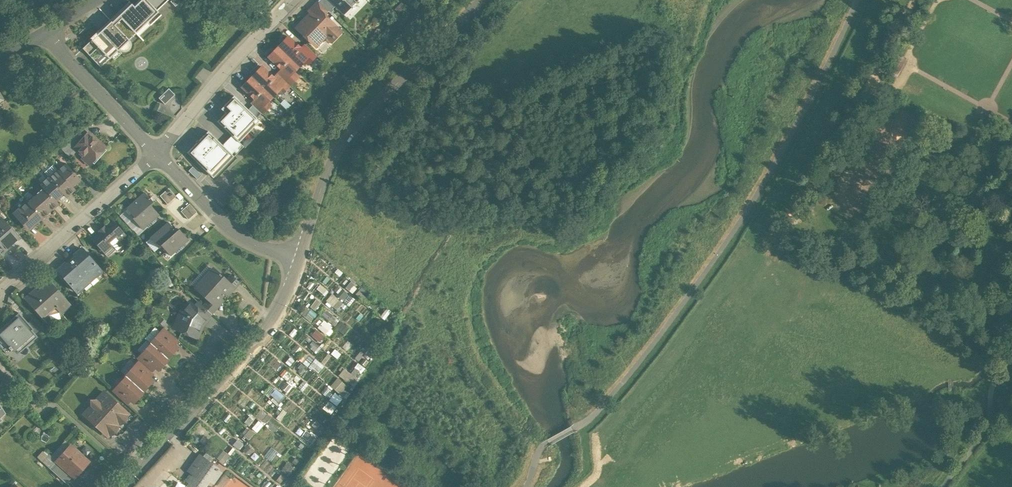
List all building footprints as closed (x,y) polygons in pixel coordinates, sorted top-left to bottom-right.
[(147,0),(139,0),(133,6),(146,20),(145,20),(147,22),(158,12),(147,0)] [(328,0),(319,0),(318,2),(327,11),(329,13),(330,13),(332,13),(332,12),(333,11),(333,10),(332,9),(335,6),(328,0)] [(335,6),(343,15),(349,9),(358,0),(328,0),(335,6)] [(318,2),(308,12),(310,15),(317,22),(323,16),(327,11),(318,2)] [(133,6),(114,24),(111,21),(100,31),(99,30),(90,39),(91,40),(98,47),(100,45),(102,47),(102,48),(105,50),(109,54),(115,48),(116,48),(117,47),(119,50),(122,52),(125,52),(128,51),(130,49),(131,46),(130,43),(129,40),(147,22),(145,20),(146,20),(133,6)] [(317,22),(310,15),(296,28),(315,46),(328,33),(331,37),(330,38),(332,39),(333,39),(340,32),(323,16),(317,22)] [(301,50),(288,37),(278,47),(298,66),(307,57),(308,57),(301,50)] [(91,40),(82,48),(89,56),(98,47),(91,40)] [(316,55),(305,46),(301,50),(308,57),(307,57),(311,61),(316,55)] [(278,47),(268,57),(282,70),(289,76),(298,66),(278,47)] [(898,54),(888,72),(896,77),(906,60),(898,54)] [(275,80),(261,67),(252,77),(272,97),(281,87),(275,80)] [(289,76),(282,70),(277,74),(279,76),(289,86),(294,80),(289,76)] [(289,86),(279,76),(275,80),(281,87),(284,91),(289,86)] [(272,97),(252,77),(242,87),(255,100),(256,100),(262,106),(263,106),(272,97)] [(168,88),(158,98),(164,104),(174,95),(168,88)] [(231,135),(238,142),(259,121),(256,118),(247,110),(234,96),(224,106),(229,110),(217,122),(231,135)] [(262,106),(256,100),(255,100),(251,104),(252,105),(261,114),(266,109),(263,106),(262,106)] [(247,110),(256,118),(260,113),(252,105),(247,110)] [(229,153),(221,145),(208,131),(186,152),(208,174),(229,153)] [(89,135),(88,134),(87,134),(86,135),(81,141),(75,148),(91,162),(104,148),(89,135)] [(75,135),(59,146),(67,156),(75,148),(81,141),(75,135)] [(238,142),(231,135),(221,145),(229,153),(233,156),(243,147),(238,142)] [(72,171),(66,164),(57,171),(71,187),(79,179),(72,171)] [(76,167),(72,171),(79,179),(84,176),(76,167)] [(188,171),(197,179),(201,176),(192,167),(188,171)] [(71,187),(57,171),(50,178),(49,178),(65,197),(70,193),(68,190),(71,187)] [(65,197),(49,178),(50,178),(49,177),(40,185),(42,188),(43,187),(55,201),(58,198),(61,201),(65,197)] [(55,201),(43,187),(42,188),(34,194),(48,210),(56,202),(55,201)] [(172,199),(165,190),(160,194),(168,203),(172,199)] [(144,193),(126,208),(133,217),(134,217),(149,204),(152,202),(144,193)] [(48,210),(34,194),(26,202),(27,203),(27,202),(41,218),(45,214),(44,213),(48,210)] [(168,203),(160,194),(156,198),(163,207),(168,203)] [(41,218),(27,202),(27,203),(20,209),(19,207),(12,213),(14,215),(20,210),(27,219),(22,223),(27,230),(33,225),(41,218)] [(196,212),(189,203),(184,207),(192,215),(196,212)] [(149,204),(134,217),(133,217),(132,218),(141,229),(158,214),(149,204)] [(192,215),(184,207),(180,211),(187,219),(192,215)] [(27,219),(20,210),(14,215),(13,216),(20,225),(22,223),(27,219)] [(1,219),(0,220),(0,245),(5,250),(15,242),(17,240),(18,238),(1,219)] [(113,221),(91,239),(101,250),(109,243),(112,247),(119,241),(125,235),(113,221)] [(167,222),(149,238),(158,248),(160,245),(176,231),(175,231),(167,222)] [(176,231),(160,245),(169,255),(187,239),(178,229),(175,231),(176,231)] [(119,241),(112,247),(116,251),(123,245),(119,241)] [(109,243),(101,250),(106,257),(116,251),(112,247),(109,243)] [(81,249),(74,255),(76,256),(71,261),(89,282),(95,276),(101,271),(81,249)] [(89,282),(71,261),(65,266),(64,264),(57,270),(77,292),(83,287),(89,282)] [(218,274),(213,269),(204,279),(222,295),(230,285),(231,285),(226,280),(220,275),(220,274),(219,273),(218,274)] [(240,283),(231,275),(226,280),(231,285),(230,285),(234,289),(240,283)] [(222,295),(204,279),(196,289),(208,300),(213,304),(222,295)] [(350,282),(345,288),(349,291),(354,285),(350,282)] [(53,285),(49,288),(45,283),(40,287),(41,289),(38,292),(35,289),(24,298),(40,316),(45,311),(47,314),(55,307),(60,312),(70,304),(53,285)] [(355,294),(363,301),(368,294),(360,288),(355,294)] [(342,289),(336,295),(341,300),(347,293),(342,289)] [(338,300),(332,294),(326,301),(332,307),(338,300)] [(213,304),(208,300),(202,306),(211,314),(217,307),(213,304)] [(202,306),(197,301),(193,306),(207,318),(211,314),(202,306)] [(193,306),(190,302),(181,312),(180,315),(182,316),(177,330),(194,337),(196,337),(197,337),(198,335),(199,334),(199,332),(198,331),(197,330),(207,319),(193,306)] [(325,310),(321,315),(328,321),(332,316),(325,310)] [(0,329),(0,342),(1,343),(0,343),(0,347),(5,352),(7,350),(9,352),(12,349),(17,355),(38,337),(35,334),(32,330),(33,329),(28,323),(19,313),(0,329)] [(33,318),(28,323),(33,329),(32,330),(35,334),(42,328),(33,318)] [(332,327),(324,321),(318,328),(326,335),(332,327)] [(348,328),(340,321),(335,327),(344,334),(348,328)] [(324,336),(316,330),(311,336),(319,342),(324,336)] [(177,341),(167,331),(163,335),(173,345),(177,341)] [(383,336),(377,331),(369,341),(375,346),(383,336)] [(163,335),(160,333),(150,343),(151,344),(167,358),(168,358),(172,354),(172,352),(176,348),(173,345),(163,335)] [(319,346),(313,341),(309,345),(316,350),(319,346)] [(151,344),(141,355),(144,357),(155,367),(158,370),(162,365),(164,364),(168,360),(167,359),(167,358),(151,344)] [(368,345),(362,352),(372,359),(378,351),(368,345)] [(291,353),(295,356),(301,349),(297,346),(291,353)] [(361,351),(355,358),(359,361),(364,354),(361,351)] [(306,353),(299,360),(307,366),(313,359),(306,353)] [(155,367),(144,357),(140,362),(142,363),(151,371),(155,367)] [(309,366),(318,374),(323,367),(315,360),(309,366)] [(151,371),(142,363),(138,368),(149,378),(153,373),(151,371)] [(357,363),(354,368),(362,373),(365,369),(357,363)] [(306,368),(301,364),(298,368),(299,369),(298,371),(302,373),(306,368)] [(138,368),(135,366),(126,376),(126,377),(142,391),(143,391),(147,386),(147,385),(152,380),(149,378),(138,368)] [(344,369),(338,376),(344,380),(350,373),(344,369)] [(288,370),(282,377),(289,382),(294,375),(288,370)] [(126,377),(117,388),(130,400),(133,402),(137,397),(139,397),(143,393),(143,392),(142,391),(126,377)] [(346,385),(337,378),(331,386),(340,393),(346,385)] [(286,383),(281,388),(286,392),(291,387),(286,383)] [(283,395),(275,389),(271,395),(278,401),(283,395)] [(130,400),(119,390),(115,394),(126,404),(130,400)] [(96,401),(95,400),(91,401),(91,405),(92,406),(84,415),(108,436),(128,414),(104,392),(96,401)] [(342,399),(335,393),(329,400),(336,406),(342,399)] [(330,414),(335,407),(328,402),(323,408),(330,414)] [(260,409),(254,417),(260,423),(262,420),(265,423),(270,417),(260,409)] [(282,410),(276,418),(279,421),(286,412),(282,410)] [(321,423),(326,416),(320,412),(315,418),(321,423)] [(250,414),(244,422),(249,426),(255,418),(250,414)] [(252,428),(256,432),(262,425),(258,421),(252,428)] [(249,430),(243,436),(248,440),(253,433),(249,430)] [(311,434),(305,430),(301,436),(307,440),(311,434)] [(244,441),(239,437),(234,443),(235,445),(234,447),(239,451),(241,449),(240,447),(244,441)] [(318,481),(339,445),(330,440),(309,475),(318,481)] [(248,453),(249,455),(253,451),(246,444),(244,446),(246,448),(242,451),(246,455),(248,453)] [(70,446),(56,461),(73,476),(74,477),(88,462),(70,446)] [(225,453),(219,448),(214,456),(220,460),(225,453)] [(272,448),(265,457),(270,461),(276,452),(272,448)] [(214,458),(205,452),(202,457),(210,463),(214,458)] [(225,453),(219,462),(222,464),(229,456),(225,453)] [(199,455),(188,471),(191,473),(186,480),(195,486),(204,486),(209,480),(213,483),(220,473),(216,470),(217,469),(215,468),(216,467),(199,455)] [(73,476),(56,461),(49,469),(66,484),(73,476)] [(293,467),(287,463),(281,470),(287,474),(293,467)]
